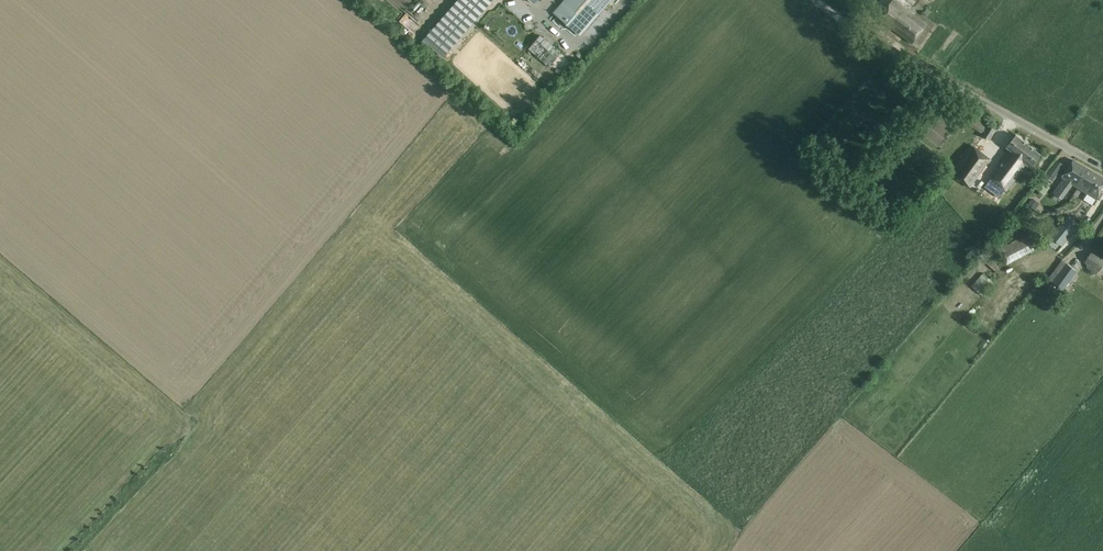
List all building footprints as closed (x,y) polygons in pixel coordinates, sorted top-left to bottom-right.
[(421,43),(431,52),(433,49),(444,58),(494,0),(459,0),(421,43)] [(554,13),(581,35),(611,0),(565,0),(554,13)] [(885,10),(878,19),(912,44),(926,25),(893,0),(892,0),(885,10)] [(530,51),(550,68),(560,55),(540,39),(530,51)] [(974,119),(972,125),(982,130),(985,124),(974,119)] [(982,137),(990,141),(997,130),(990,125),(982,137)] [(990,179),(987,184),(994,190),(990,196),(999,201),(1006,191),(1022,172),(1025,175),(1031,167),(1041,155),(1016,135),(1009,144),(1006,147),(1011,151),(989,179),(990,179)] [(970,146),(950,174),(970,187),(990,160),(970,146)] [(1044,177),(1052,181),(1061,163),(1052,159),(1044,177)] [(1063,178),(1053,193),(1063,199),(1074,184),(1076,186),(1088,169),(1085,167),(1074,160),(1062,177),(1063,178)] [(1076,186),(1089,195),(1096,199),(1102,189),(1102,178),(1088,169),(1076,186)] [(1032,198),(1028,205),(1035,209),(1039,203),(1032,198)] [(1067,217),(1051,236),(1061,245),(1078,225),(1067,217)] [(998,246),(1003,262),(1030,254),(1025,238),(998,246)] [(1102,266),(1102,259),(1092,253),(1086,263),(1087,264),(1085,267),(1096,274),(1098,271),(1099,272),(1102,266)] [(1077,271),(1062,260),(1048,278),(1063,290),(1077,271)] [(982,273),(971,286),(982,296),(993,282),(982,273)]
